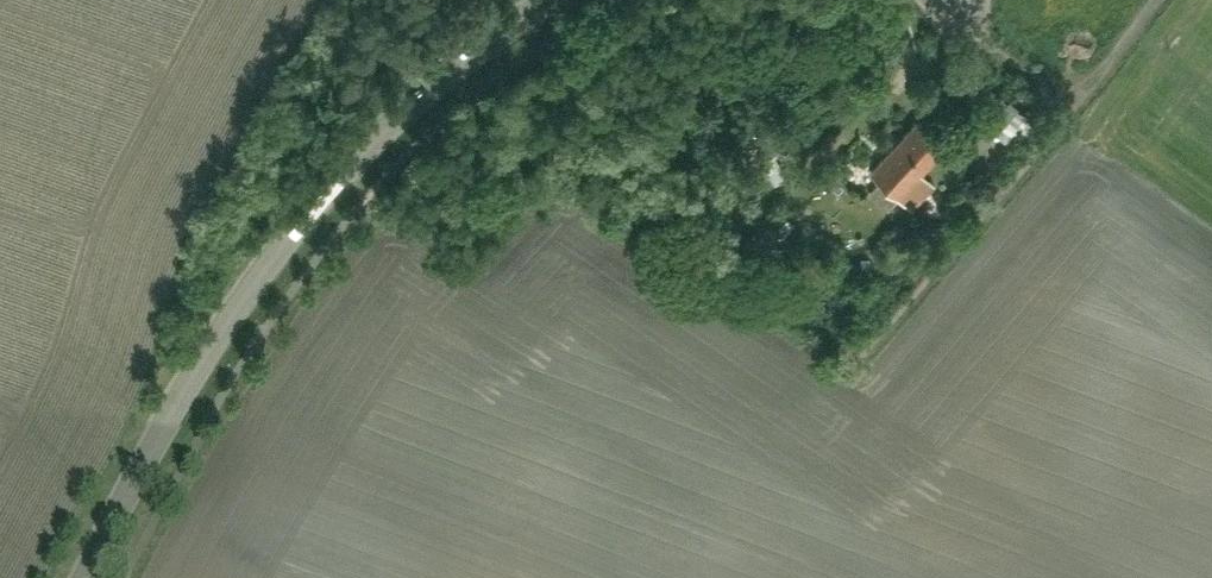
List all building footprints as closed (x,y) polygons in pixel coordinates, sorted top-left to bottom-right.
[(1010,104),(994,120),(1015,142),(1031,126),(1010,104)] [(906,122),(866,174),(911,209),(926,188),(913,178),(938,146),(906,122)]
